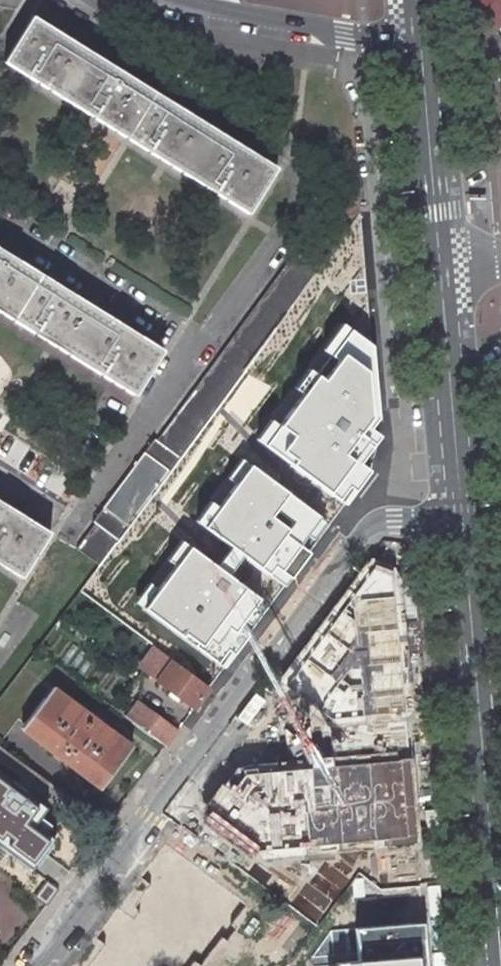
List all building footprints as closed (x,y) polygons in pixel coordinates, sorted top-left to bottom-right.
[(500,25),(500,24),(500,0),(470,0),(468,4),(484,14),(494,21),(500,25)] [(61,33),(32,16),(4,61),(249,213),(277,167),(245,147),(216,129),(181,108),(155,91),(124,72),(93,53),(61,33)] [(135,395),(163,350),(129,328),(102,312),(69,291),(41,274),(8,253),(0,248),(0,311),(135,395)] [(281,418),(273,412),(256,435),(291,460),(349,503),(374,468),(362,460),(381,434),(372,427),(380,416),(378,342),(345,318),(324,347),(338,358),(326,375),(310,363),(294,386),(301,391),(281,418)] [(309,534),(316,540),(330,520),(244,456),(229,476),(235,480),(220,501),(212,494),(193,519),(232,547),(217,568),(190,548),(144,609),(182,637),(185,634),(218,658),(230,642),(237,648),(249,632),(240,625),(246,616),(253,621),(264,607),(257,602),(262,595),(233,573),(246,555),(286,585),(313,549),(303,542),(309,534)] [(22,577),(50,531),(14,509),(0,500),(0,563),(22,577)] [(116,541),(127,525),(99,505),(89,517),(92,519),(73,544),(99,565),(116,541)] [(392,575),(372,570),(283,683),(331,721),(404,714),(392,575)] [(172,659),(158,648),(143,668),(186,700),(194,706),(209,686),(193,674),(172,659)] [(132,746),(51,685),(25,724),(104,783),(121,761),(132,746)] [(177,730),(137,700),(126,715),(165,745),(177,730)] [(408,747),(404,714),(331,721),(334,754),(408,747)] [(417,847),(408,747),(334,754),(248,761),(210,815),(272,860),(417,847)] [(0,769),(0,852),(33,876),(53,848),(26,829),(46,802),(0,769)] [(193,938),(153,904),(118,945),(143,965),(169,965),(193,938)] [(243,964),(215,945),(201,965),(285,965),(314,925),(285,904),(243,964)] [(361,963),(423,958),(424,965),(431,965),(427,923),(358,929),(361,963)] [(105,950),(93,965),(126,965),(105,950)] [(423,958),(361,963),(329,965),(424,965),(423,958)]
